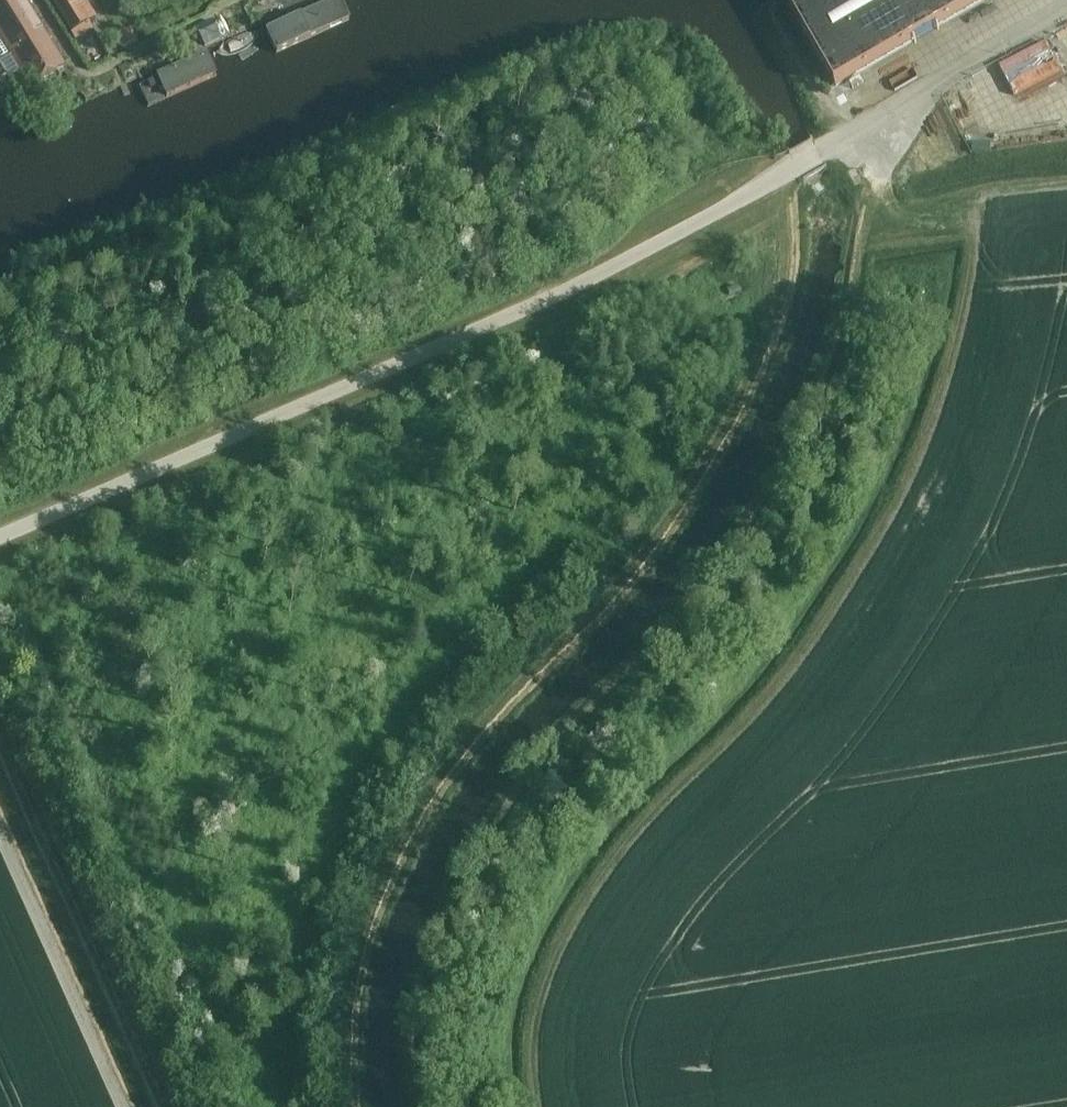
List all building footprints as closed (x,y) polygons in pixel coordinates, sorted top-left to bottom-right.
[(30,107),(55,93),(46,79),(66,67),(25,0),(0,0),(0,37),(31,87),(22,93),(30,107)] [(73,29),(95,16),(86,0),(79,0),(76,2),(75,0),(55,0),(73,29)] [(345,0),(341,0),(271,33),(282,56),(355,22),(345,0)] [(985,0),(798,0),(790,5),(837,86),(985,0)] [(197,29),(204,47),(221,39),(213,22),(197,29)] [(116,36),(123,50),(138,44),(131,29),(116,36)] [(1066,81),(1066,75),(1050,40),(1001,64),(1020,104),(1066,81)] [(212,55),(161,76),(171,98),(221,76),(212,55)]
